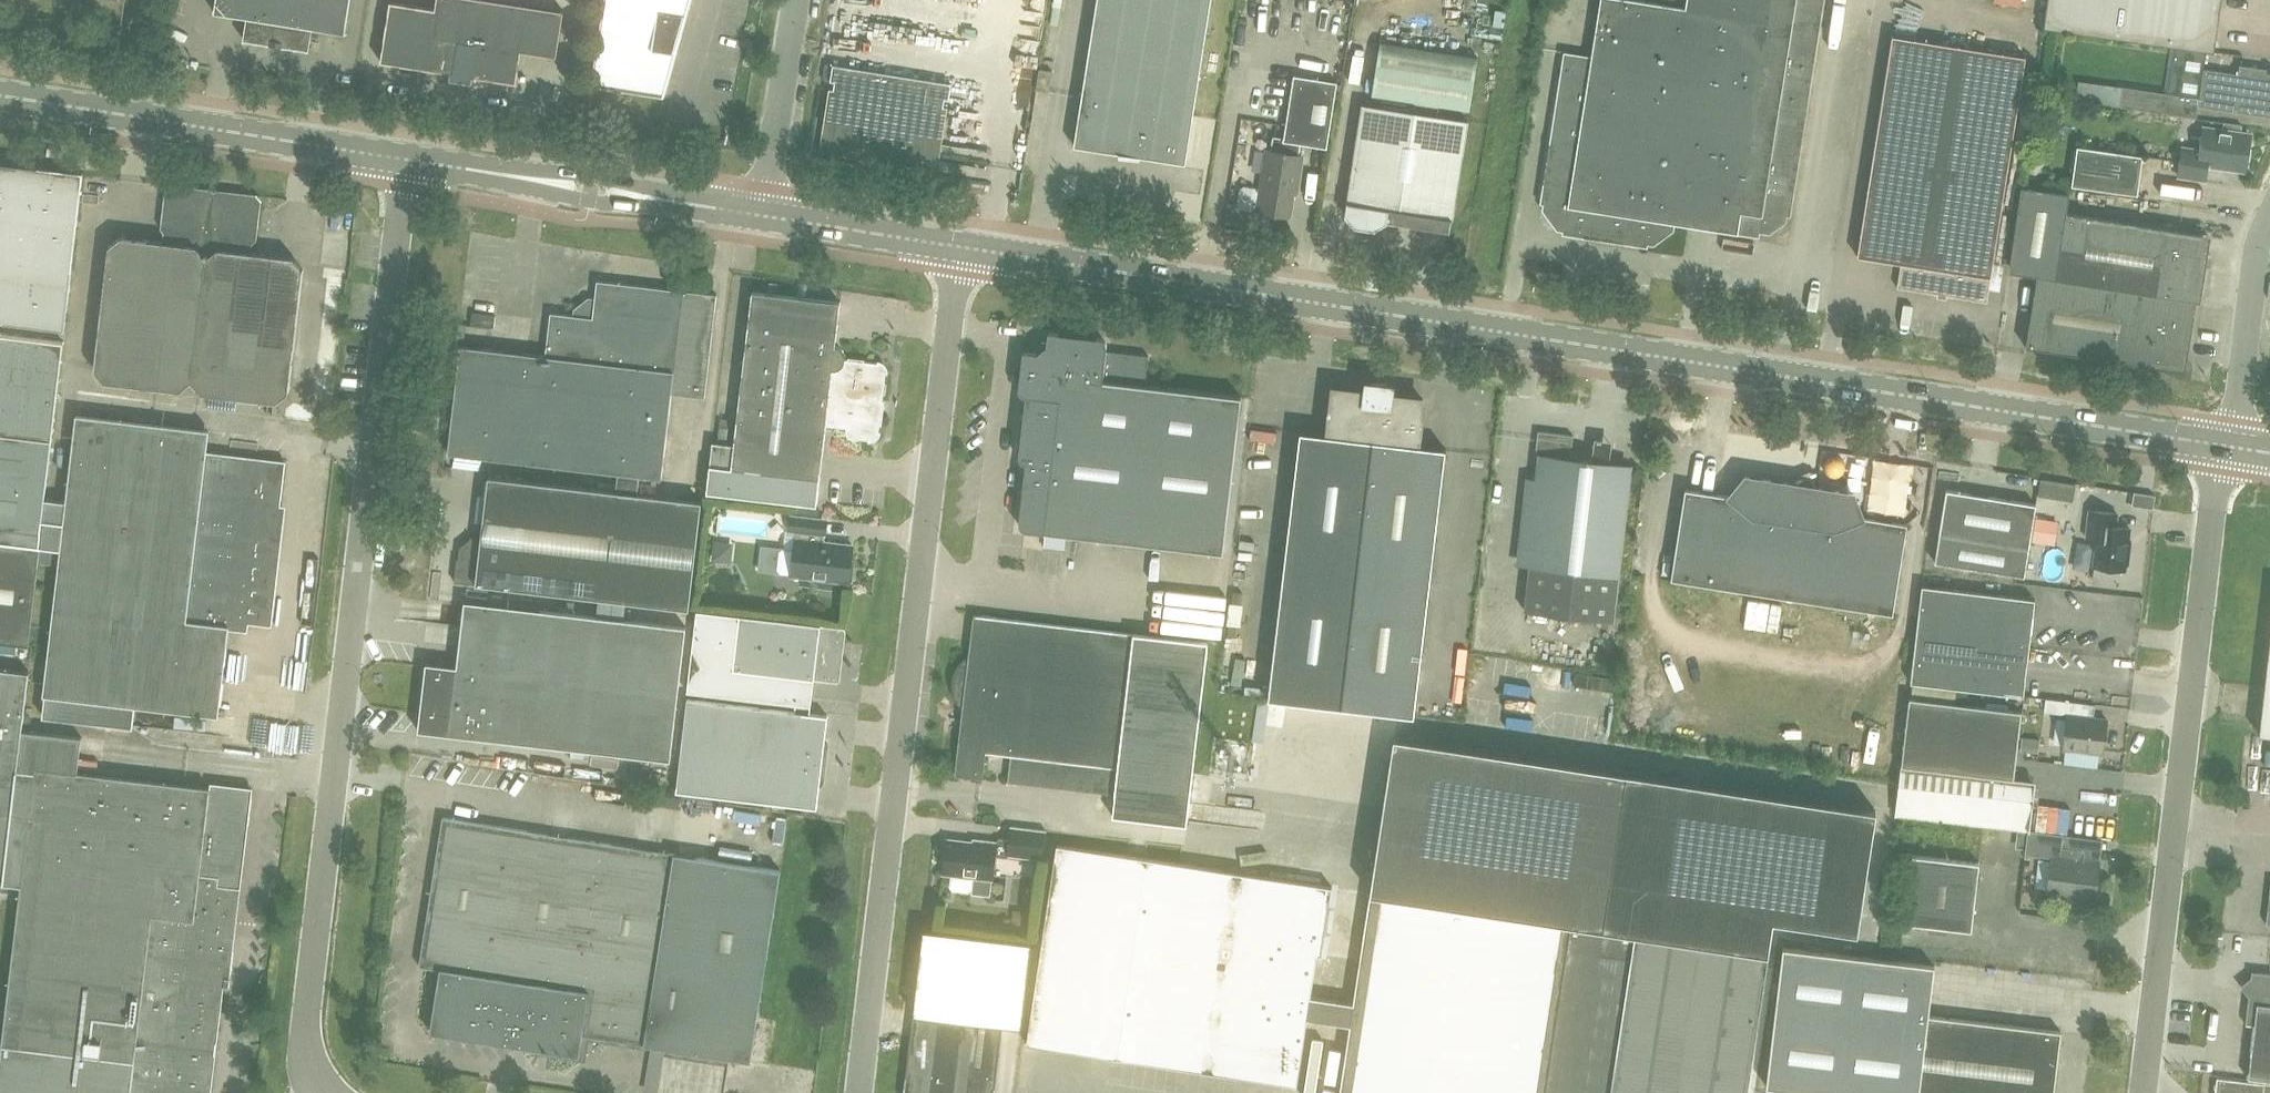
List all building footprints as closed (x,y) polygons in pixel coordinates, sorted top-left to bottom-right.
[(248,17),(280,23),(284,0),(216,0),(215,12),(248,17)] [(351,0),(284,0),(280,23),(248,17),(244,39),(310,50),(313,28),(346,33),(351,0)] [(391,1),(381,61),(454,72),(453,77),(462,78),(471,80),(471,75),(517,83),(522,50),(557,56),(564,10),(499,0),(437,0),(436,8),(391,1)] [(593,84),(665,96),(692,0),(604,0),(590,84),(593,84)] [(1074,146),(1186,163),(1212,0),(1097,0),(1074,146)] [(1675,223),(1759,236),(1760,229),(1767,230),(1781,220),(1782,213),(1790,214),(1823,0),(1687,0),(1685,7),(1641,0),(1600,0),(1591,57),(1565,53),(1542,202),(1549,203),(1547,210),(1558,224),(1565,225),(1564,233),(1647,246),(1648,238),(1655,240),(1669,230),(1670,222),(1675,223)] [(2044,27),(2214,51),(2221,0),(2048,0),(2044,27)] [(1892,35),(1857,256),(1901,263),(1897,287),(1938,293),(1938,289),(1948,290),(1947,295),(1987,301),(2026,56),(1892,35)] [(1470,110),(1478,57),(1378,41),(1370,94),(1470,110)] [(830,88),(820,150),(928,167),(929,163),(936,158),(940,158),(948,107),(944,106),(945,98),(949,99),(952,83),(834,64),(831,80),(835,81),(834,89),(830,88)] [(2204,68),(2198,105),(2265,115),(2266,111),(2269,111),(2269,69),(2240,64),(2238,73),(2204,68)] [(1243,189),(1240,204),(1243,208),(1255,210),(1258,207),(1258,210),(1266,212),(1289,215),(1293,193),(1296,173),(1300,173),(1303,155),(1299,155),(1301,143),(1327,147),(1338,82),(1294,75),(1284,137),(1273,136),(1271,150),(1268,150),(1261,191),(1258,187),(1247,186),(1243,189)] [(2075,100),(2166,113),(2168,94),(2122,87),(2077,81),(2075,100)] [(1451,218),(1449,232),(1450,232),(1468,120),(1363,104),(1347,202),(1348,202),(1346,216),(1355,226),(1375,229),(1387,222),(1389,209),(1451,218)] [(2204,129),(2201,150),(2182,147),(2178,175),(2206,179),(2208,163),(2245,169),(2250,135),(2204,129)] [(2065,172),(2073,173),(2071,185),(2137,194),(2143,155),(2077,145),(2075,162),(2067,161),(2065,172)] [(64,330),(70,282),(84,170),(38,164),(37,165),(0,161),(0,322),(64,330)] [(182,390),(193,381),(214,191),(173,186),(168,190),(164,225),(167,229),(172,230),(171,241),(121,235),(109,245),(95,368),(104,381),(182,390)] [(2037,275),(2056,278),(2196,300),(2200,301),(2207,256),(2199,254),(2202,233),(2067,212),(2070,194),(2025,187),(2010,264),(2038,269),(2037,275)] [(279,401),(290,392),(304,269),(294,256),(246,250),(247,239),(251,239),(255,236),(259,200),(256,196),(214,191),(193,381),(202,393),(279,401)] [(2056,278),(2037,275),(2026,346),(2170,369),(2176,377),(2193,365),(2187,356),(2196,300),(2056,278)] [(619,473),(641,476),(661,478),(671,392),(705,396),(718,294),(597,280),(595,301),(589,301),(578,309),(577,315),(551,312),(546,355),(461,345),(448,453),(457,454),(619,473)] [(826,424),(849,427),(849,428),(849,430),(849,432),(850,433),(851,435),(852,436),(854,437),(855,437),(857,438),(869,439),(870,439),(872,439),(874,438),(875,438),(876,436),(878,435),(878,434),(879,432),(879,431),(880,424),(880,423),(880,422),(879,421),(878,420),(877,419),(876,419),(878,404),(882,404),(886,373),(886,371),(886,369),(885,368),(884,366),(883,365),(882,364),(881,363),(879,363),(846,358),(846,357),(846,355),(845,353),(844,351),(843,350),(842,348),(840,347),(839,346),(837,346),(836,346),(841,302),(753,291),(750,313),(732,467),(710,465),(706,492),(817,504),(826,424)] [(473,312),(471,324),(495,327),(496,315),(473,312)] [(1027,531),(1223,554),(1241,397),(1146,385),(1149,355),(1107,351),(1107,345),(1107,343),(1107,342),(1106,341),(1105,339),(1104,339),(1102,338),(1101,338),(1049,332),(1047,345),(1037,353),(1024,351),(1019,388),(1019,389),(1020,391),(1021,392),(1021,393),(1023,394),(1024,395),(1025,396),(1026,396),(1019,454),(1020,456),(1020,458),(1021,459),(1022,460),(1023,461),(1024,462),(1026,463),(1027,463),(1020,523),(1020,524),(1020,526),(1021,527),(1022,528),(1023,529),(1024,530),(1026,531),(1027,531)] [(54,438),(66,341),(0,333),(0,431),(54,438)] [(1341,706),(1380,385),(1367,383),(1366,392),(1334,388),(1328,434),(1300,431),(1272,674),(1269,698),(1341,706)] [(1446,449),(1421,446),(1418,445),(1423,399),(1391,395),(1392,386),(1380,385),(1341,706),(1415,715),(1417,692),(1446,449)] [(228,618),(249,620),(272,623),(277,577),(271,576),(285,461),(206,451),(208,431),(77,415),(45,693),(217,713),(228,618)] [(42,545),(45,520),(54,439),(54,438),(0,431),(0,540),(42,545)] [(1530,566),(1525,611),(1613,621),(1632,467),(1571,459),(1574,435),(1538,431),(1534,464),(1542,465),(1539,489),(1553,491),(1544,568),(1530,566)] [(1863,516),(1854,493),(1819,487),(1814,475),(1817,474),(1816,472),(1788,482),(1746,476),(1730,496),(1686,489),(1671,578),(1893,613),(1907,523),(1863,516)] [(616,491),(604,598),(690,609),(702,501),(638,493),(641,476),(619,473),(616,491)] [(476,583),(604,598),(616,491),(489,476),(481,542),(477,541),(472,535),(471,536),(475,541),(461,552),(461,558),(457,558),(455,581),(476,584),(476,583)] [(2049,477),(2048,495),(2082,497),(2084,480),(2049,477)] [(2024,575),(2029,549),(2036,504),(1946,489),(1935,561),(2024,575)] [(2155,494),(2152,494),(2134,491),(2132,504),(2153,507),(2155,494)] [(2130,555),(2127,551),(2130,528),(2116,526),(2118,513),(2090,510),(2087,536),(2097,538),(2094,566),(2125,570),(2125,567),(2129,564),(2130,555)] [(792,576),(811,578),(848,583),(853,544),(820,540),(821,534),(826,535),(828,519),(792,514),(790,530),(798,531),(795,549),(782,547),(778,550),(776,569),(780,573),(792,575),(792,576)] [(2046,542),(2049,519),(2036,517),(2032,540),(2046,542)] [(30,644),(42,545),(0,540),(0,640),(30,644)] [(1916,634),(2029,647),(2035,599),(1922,585),(1916,634)] [(689,627),(465,600),(458,666),(427,662),(419,730),(674,760),(689,627)] [(795,704),(795,707),(811,709),(814,679),(838,682),(844,627),(698,610),(689,691),(795,704)] [(2029,647),(1916,634),(1911,682),(2024,696),(2029,647)] [(1000,753),(997,778),(1015,780),(1017,758),(1056,762),(1054,773),(1060,774),(1144,783),(1142,805),(1188,810),(1204,654),(1068,639),(1068,644),(1056,643),(1055,649),(1016,644),(1016,646),(1017,646),(1016,661),(1014,660),(1014,662),(1015,662),(1014,676),(1013,676),(1013,677),(1014,678),(1012,692),(1011,692),(1011,694),(1012,694),(1011,708),(1009,708),(1009,709),(1010,710),(1009,724),(1008,724),(1007,725),(1009,725),(1007,740),(1006,740),(1006,741),(1007,741),(1006,754),(1000,753)] [(2269,735),(2269,639),(2265,684),(2259,733),(2269,735)] [(230,933),(235,934),(252,788),(212,783),(211,789),(78,773),(82,737),(23,730),(29,674),(0,671),(0,886),(23,889),(0,1080),(0,1092),(211,1092),(230,933)] [(1909,698),(1901,769),(1895,814),(2028,830),(2030,830),(2035,785),(2013,783),(2021,711),(1909,698)] [(689,699),(678,791),(809,806),(817,808),(828,715),(819,714),(810,713),(811,709),(795,707),(794,711),(689,699)] [(2046,699),(2045,712),(2067,714),(2063,748),(2065,748),(2064,763),(2097,767),(2099,752),(2103,753),(2107,719),(2095,717),(2086,716),(2087,704),(2046,699)] [(2040,738),(2022,736),(2020,751),(2038,753),(2040,738)] [(1370,893),(1571,924),(1568,948),(1545,1092),(1748,1092),(1769,955),(1775,919),(1858,931),(1876,810),(1394,737),(1370,893)] [(612,842),(513,827),(442,816),(419,965),(439,969),(490,976),(494,945),(593,961),(612,842)] [(973,841),(961,840),(948,838),(943,873),(950,873),(949,886),(952,890),(968,891),(972,888),(974,876),(993,878),(996,855),(1008,857),(1009,854),(1043,858),(1046,830),(1011,826),(1009,839),(1000,838),(996,842),(996,844),(982,843),(982,840),(976,840),(973,841)] [(2053,855),(2052,857),(2048,893),(2089,898),(2091,885),(2096,886),(2099,863),(2083,861),(2084,850),(2061,847),(2063,834),(2030,830),(2028,830),(2026,845),(2025,852),(2053,855)] [(680,1018),(706,857),(612,842),(593,961),(645,969),(638,1012),(680,1018)] [(1029,1034),(1027,1043),(1297,1085),(1317,953),(1321,954),(1332,887),(1056,845),(1029,1034)] [(1971,930),(1979,862),(1912,854),(1904,922),(1971,930)] [(780,869),(706,857),(680,1018),(706,1022),(702,1053),(750,1060),(780,869)] [(1340,1091),(1352,1092),(1545,1092),(1568,948),(1571,924),(1370,893),(1353,1001),(1340,1091)] [(904,1092),(994,1092),(1002,1025),(1022,1027),(1032,941),(923,928),(914,1010),(911,1036),(904,1092)] [(430,1031),(480,1039),(579,1055),(582,1034),(593,961),(494,945),(490,976),(439,969),(430,1031)] [(1825,1092),(1880,1092),(1890,1010),(1928,1015),(1934,965),(1783,947),(1767,1086),(1825,1092)] [(593,961),(582,1034),(702,1053),(706,1022),(680,1018),(638,1012),(645,969),(593,961)] [(2252,970),(2251,980),(2244,985),(2249,993),(2245,1023),(2254,1024),(2248,1077),(2269,1079),(2269,972),(2252,970)] [(1928,1015),(1890,1010),(1880,1092),(2054,1092),(2061,1031),(1928,1015)] [(2263,1083),(2217,1077),(2215,1092),(2262,1092),(2263,1083)]
